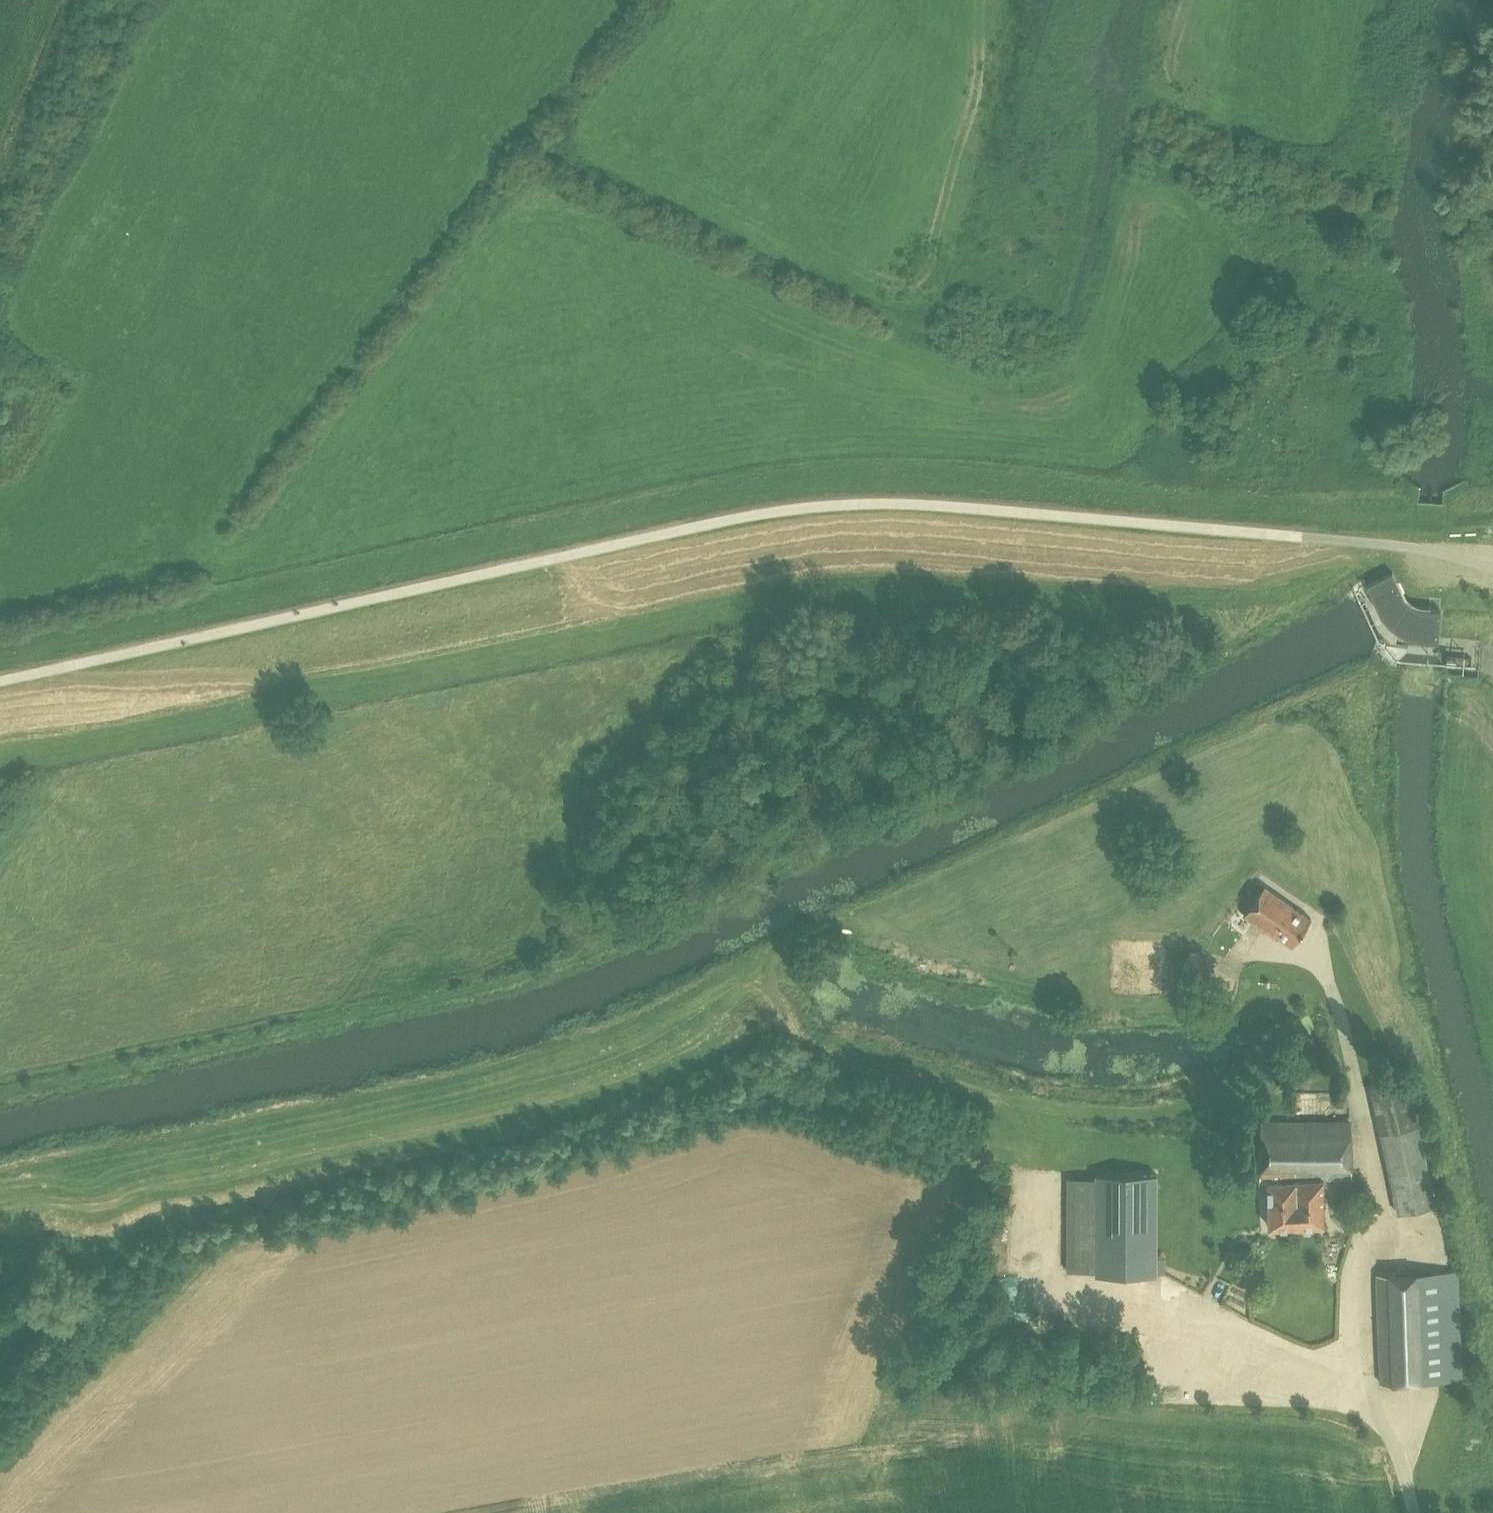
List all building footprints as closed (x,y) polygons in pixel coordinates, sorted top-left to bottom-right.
[(1368,583),(1375,600),(1380,611),(1386,619),(1394,626),(1401,631),(1410,633),(1424,636),(1439,637),(1441,608),(1424,607),(1419,606),(1414,605),(1411,602),(1406,599),(1403,592),(1393,571),(1368,583)] [(1280,938),(1294,946),(1312,919),(1264,887),(1245,917),(1279,940),(1280,938)] [(1170,953),(1135,953),(1134,998),(1170,997),(1170,953)] [(1399,1080),(1369,1085),(1399,1211),(1436,1203),(1407,1078),(1399,1080)] [(1261,1180),(1269,1180),(1325,1180),(1351,1180),(1351,1124),(1261,1124),(1261,1180)] [(1096,1275),(1156,1275),(1156,1174),(1096,1174),(1096,1275)] [(1269,1180),(1269,1227),(1325,1227),(1325,1180),(1269,1180)] [(1377,1275),(1380,1385),(1464,1382),(1459,1273),(1377,1275)]
